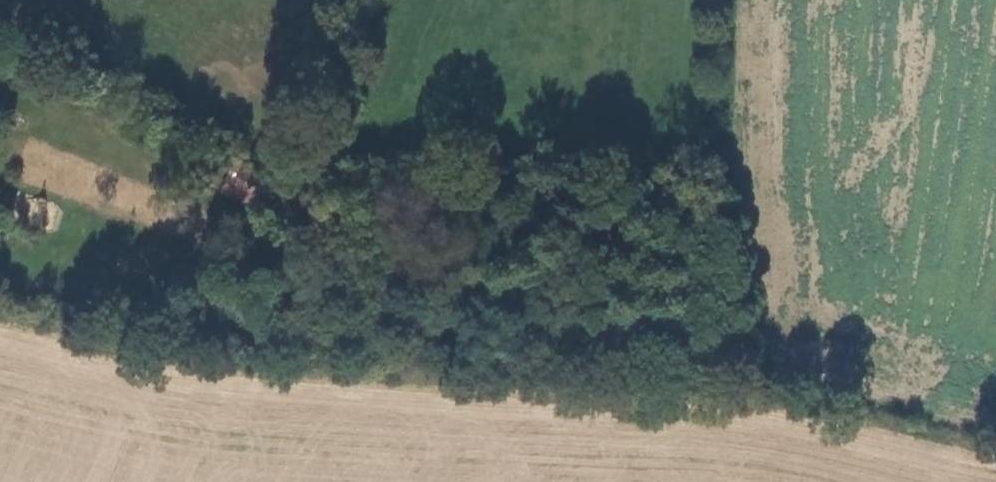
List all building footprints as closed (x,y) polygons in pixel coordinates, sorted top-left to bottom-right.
[(229,173),(222,192),(244,201),(251,182),(229,173)]
